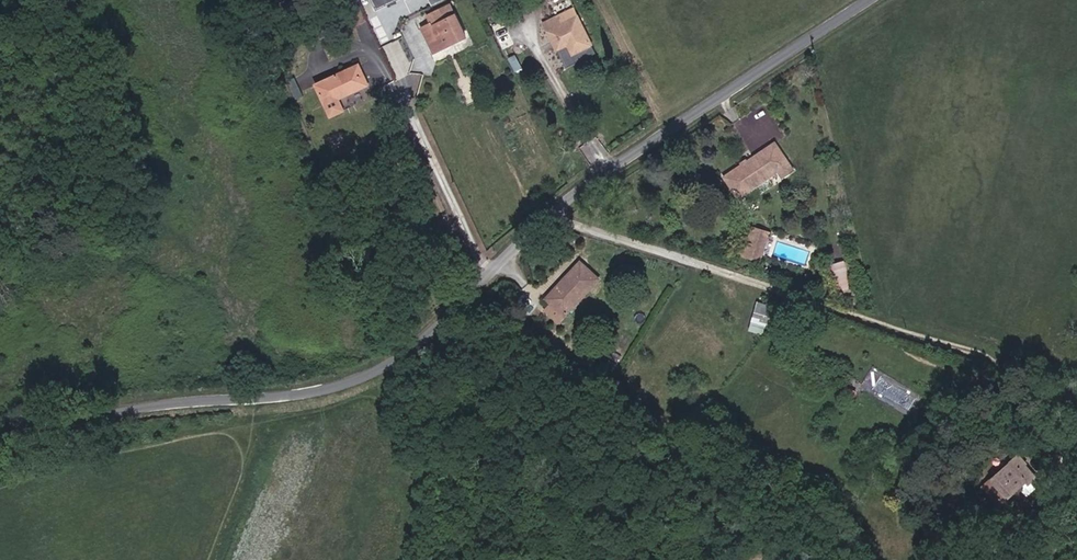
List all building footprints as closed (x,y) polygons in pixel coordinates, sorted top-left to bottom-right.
[(379,11),(402,0),(373,0),(379,11)] [(449,8),(445,0),(427,0),(434,15),(427,19),(429,23),(431,28),(454,17),(449,8)] [(563,43),(567,52),(590,43),(573,9),(542,24),(552,47),(563,43)] [(429,23),(419,28),(432,54),(464,38),(454,17),(431,28),(429,23)] [(359,66),(318,87),(327,107),(340,101),(369,86),(359,66)] [(340,101),(327,107),(333,118),(345,112),(340,101)] [(767,180),(771,185),(782,178),(765,150),(725,175),(739,197),(767,180)] [(759,231),(752,251),(762,254),(768,234),(759,231)] [(832,264),(840,289),(853,285),(846,260),(832,264)] [(562,284),(549,297),(563,312),(597,279),(580,261),(559,282),(562,284)] [(757,301),(753,312),(771,317),(775,307),(757,301)] [(853,405),(857,397),(846,392),(843,400),(853,405)] [(1025,460),(1016,452),(1008,460),(1011,463),(994,479),(993,479),(984,488),(1000,503),(1019,484),(1027,491),(1034,485),(1029,479),(1034,474),(1023,462),(1025,460)] [(1065,485),(1057,493),(1069,506),(1072,509),(1076,505),(1076,497),(1065,485)]
